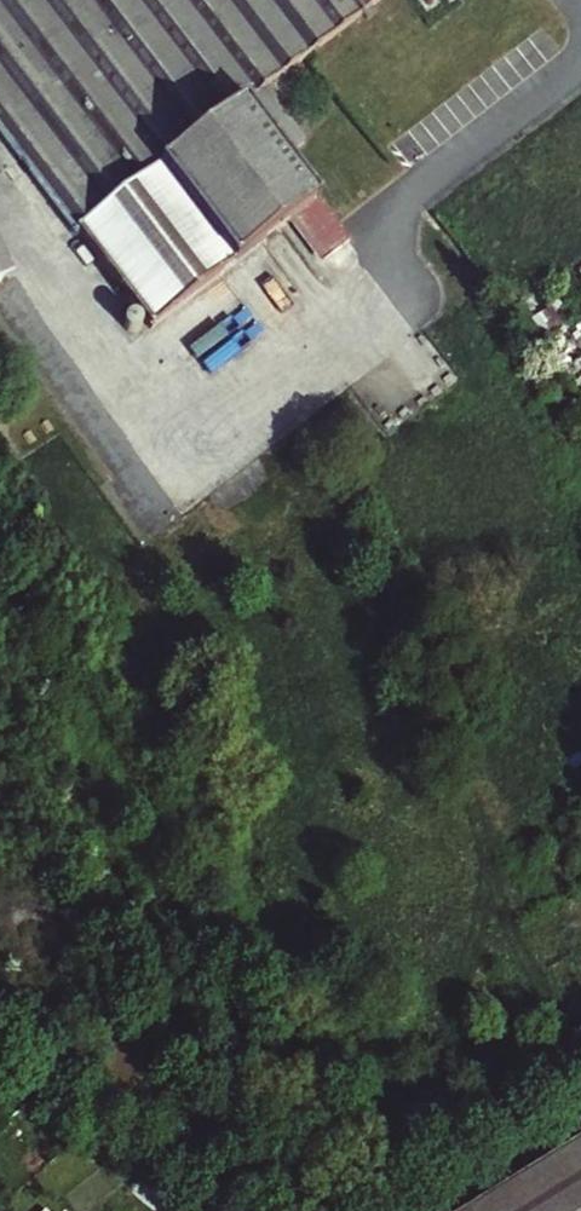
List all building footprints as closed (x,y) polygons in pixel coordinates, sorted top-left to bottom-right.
[(151,330),(221,276),(228,285),(244,273),(237,263),(305,211),(311,218),(321,210),(316,203),(320,200),(286,154),(302,142),(261,88),(378,0),(0,0),(0,131),(151,330)] [(470,1210),(580,1210),(580,1142),(470,1210)]
